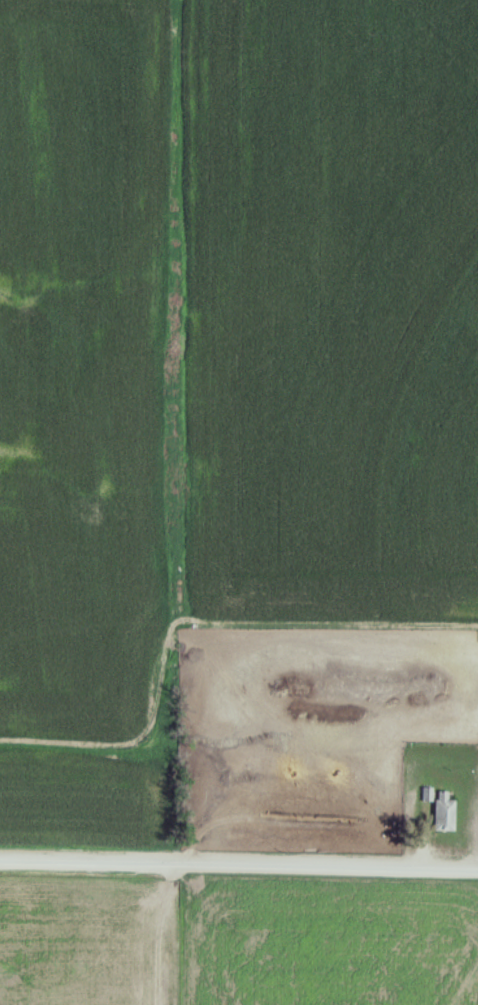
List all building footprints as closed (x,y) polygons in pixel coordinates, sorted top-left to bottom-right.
[(430,802),(429,832),(452,832),(453,800),(447,799),(447,789),(421,788),(421,802),(430,802)]
